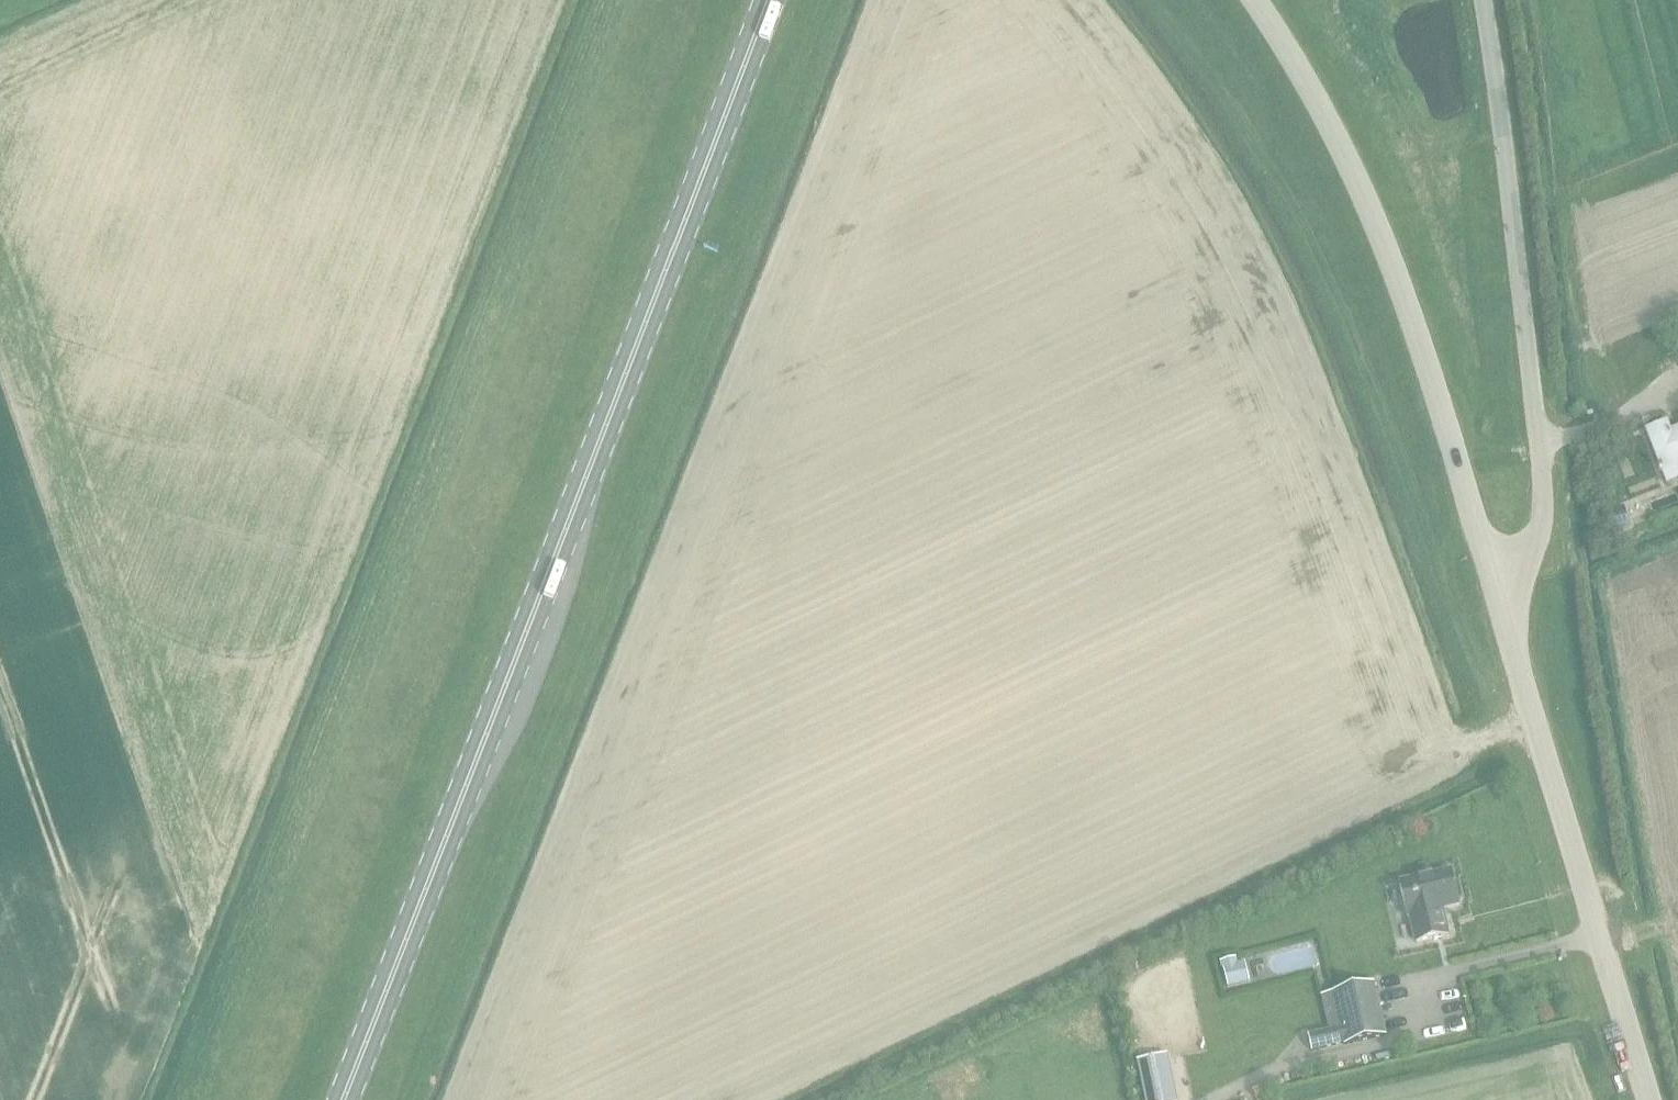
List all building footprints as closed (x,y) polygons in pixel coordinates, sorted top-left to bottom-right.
[(1670,431),(1667,422),(1645,430),(1666,485),(1677,480),(1677,428),(1670,431)] [(1410,915),(1416,942),(1447,934),(1441,908),(1458,904),(1457,901),(1460,897),(1457,884),(1453,881),(1450,870),(1433,874),(1429,872),(1419,874),(1417,878),(1399,882),(1407,916),(1410,915)] [(1235,957),(1220,960),(1227,986),(1251,980),(1246,961),(1237,963),(1235,957)] [(1385,1035),(1372,983),(1333,992),(1340,1024),(1307,1032),(1311,1051),(1344,1043),(1345,1045),(1385,1035)] [(1143,1068),(1149,1099),(1171,1099),(1163,1064),(1143,1068)]
